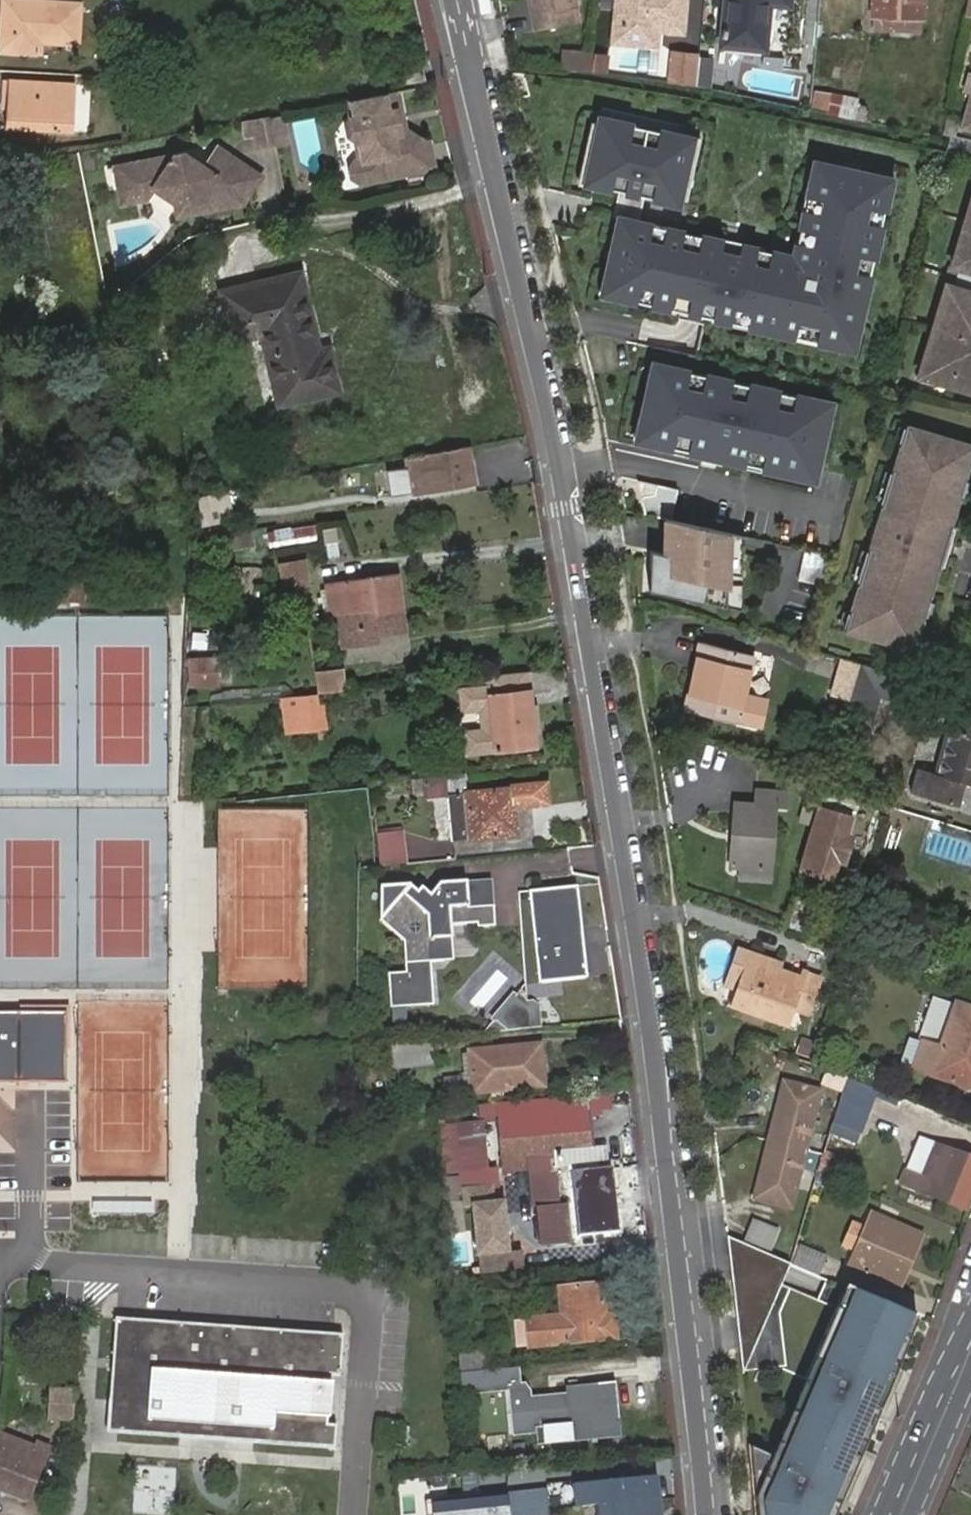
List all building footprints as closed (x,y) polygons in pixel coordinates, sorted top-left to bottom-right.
[(0,50),(41,53),(41,42),(79,45),(83,6),(14,0),(4,0),(0,50)] [(534,31),(572,25),(569,9),(575,8),(574,0),(528,0),(534,31)] [(615,42),(650,45),(651,30),(683,32),(686,0),(618,0),(615,42)] [(720,40),(764,44),(767,0),(724,0),(720,40)] [(872,30),(920,32),(922,0),(871,0),(870,21),(873,21),(872,30)] [(671,81),(696,83),(698,53),(673,51),(671,81)] [(563,68),(593,70),(594,56),(564,53),(563,68)] [(594,56),(593,70),(605,71),(606,55),(594,54),(594,56)] [(400,63),(407,85),(429,78),(422,56),(400,63)] [(710,66),(698,65),(696,83),(695,86),(708,88),(710,66)] [(10,82),(9,99),(17,100),(17,108),(8,107),(7,129),(75,134),(77,112),(66,112),(68,86),(10,82)] [(79,87),(68,86),(66,112),(77,112),(79,87)] [(815,91),(813,107),(826,109),(828,92),(815,91)] [(406,117),(402,92),(356,101),(359,118),(354,119),(350,126),(351,137),(359,142),(362,161),(357,162),(352,169),(354,178),(362,183),(436,169),(433,148),(422,151),(420,144),(409,133),(408,127),(403,128),(401,118),(406,117)] [(969,94),(959,126),(970,129),(970,95),(969,94)] [(17,100),(9,99),(8,107),(17,108),(17,100)] [(290,113),(275,116),(280,144),(295,141),(290,113)] [(677,195),(690,136),(682,134),(598,115),(597,121),(584,180),(592,182),(616,187),(642,193),(675,201),(677,195)] [(584,180),(597,121),(590,119),(575,181),(591,185),(592,182),(584,180)] [(684,197),(698,135),(682,131),(682,134),(690,136),(677,195),(684,197)] [(189,151),(123,164),(126,181),(139,179),(143,197),(149,197),(157,186),(179,199),(205,196),(208,208),(233,203),(231,193),(237,185),(251,195),(266,174),(223,145),(209,165),(189,151)] [(857,330),(873,258),(867,257),(871,241),(877,242),(887,198),(877,196),(882,176),(874,175),(813,160),(808,180),(814,181),(804,223),(799,221),(791,255),(760,248),(720,239),(718,244),(699,240),(700,234),(636,220),(622,217),(618,236),(613,235),(605,271),(609,272),(605,292),(621,296),(653,303),(654,298),(673,302),(672,308),(694,312),(710,316),(711,311),(746,319),(744,324),(793,335),(794,329),(815,334),(813,340),(830,343),(844,347),(848,328),(857,330)] [(889,199),(895,176),(875,172),(874,175),(882,176),(877,196),(887,198),(889,199)] [(804,223),(814,181),(808,180),(805,179),(796,221),(799,221),(804,223)] [(636,220),(642,193),(616,187),(610,214),(615,215),(622,217),(636,220)] [(970,212),(970,192),(968,192),(960,218),(968,220),(970,212)] [(968,220),(961,247),(955,266),(970,271),(970,212),(968,220)] [(618,236),(622,217),(615,215),(610,234),(613,235),(618,236)] [(961,247),(968,220),(960,218),(952,244),(961,247)] [(760,245),(700,232),(700,234),(699,240),(718,244),(720,239),(760,248),(760,245)] [(876,258),(879,243),(877,242),(871,241),(867,257),(873,258),(876,258)] [(605,292),(609,272),(605,271),(602,271),(597,293),(620,299),(621,296),(605,292)] [(260,315),(264,332),(280,403),(339,390),(330,348),(319,351),(301,272),(224,291),(231,322),(260,315)] [(950,285),(944,304),(936,331),(922,376),(970,391),(970,291),(950,285)] [(672,308),(673,302),(654,298),(653,303),(652,306),(671,310),(672,308)] [(936,331),(944,304),(935,301),(928,328),(936,331)] [(744,324),(746,319),(711,311),(710,316),(710,319),(744,327),(744,324)] [(235,339),(264,332),(260,315),(231,322),(235,339)] [(854,352),(859,330),(857,330),(848,328),(844,347),(830,343),(829,346),(854,352)] [(928,356),(936,331),(928,328),(920,354),(928,356)] [(813,340),(815,334),(794,329),(793,335),(792,338),(813,343),(813,340)] [(651,384),(656,363),(648,361),(643,382),(647,383),(651,384)] [(812,474),(824,424),(818,422),(823,401),(772,389),(771,394),(751,390),(752,385),(656,363),(651,384),(647,383),(639,417),(644,418),(639,439),(700,453),(699,459),(719,464),(721,458),(743,463),(744,458),(760,462),(759,466),(791,474),(792,469),(812,474)] [(772,389),(773,385),(753,381),(752,385),(751,390),(771,394),(772,389)] [(828,425),(833,403),(823,401),(818,422),(824,424),(828,425)] [(639,439),(644,418),(639,417),(635,416),(630,437),(639,439)] [(970,461),(970,445),(905,427),(846,633),(916,653),(939,572),(952,527),(970,461)] [(416,460),(422,493),(475,485),(471,451),(416,460)] [(759,466),(760,462),(744,458),(743,463),(742,467),(758,470),(759,466)] [(390,495),(408,493),(405,466),(387,469),(390,495)] [(811,482),(812,474),(792,469),(791,474),(790,478),(811,482)] [(655,483),(636,478),(639,494),(652,492),(655,483)] [(668,519),(676,489),(655,483),(652,492),(639,494),(642,512),(664,518),(668,519)] [(228,490),(195,496),(201,527),(233,522),(228,490)] [(625,517),(624,545),(658,546),(659,517),(625,517)] [(650,548),(647,588),(720,606),(723,572),(726,535),(668,519),(664,518),(663,534),(666,535),(665,552),(662,551),(650,548)] [(335,526),(323,528),(327,556),(339,555),(335,526)] [(947,574),(959,530),(952,527),(939,572),(947,574)] [(274,542),(304,542),(304,529),(274,529),(274,542)] [(743,539),(726,535),(723,572),(740,576),(743,539)] [(803,551),(799,580),(821,583),(826,554),(803,551)] [(282,567),(285,591),(303,588),(310,588),(308,565),(282,567)] [(49,573),(48,599),(87,602),(88,574),(49,573)] [(376,620),(404,617),(399,577),(330,585),(331,590),(322,591),(324,613),(335,617),(340,616),(375,612),(376,620)] [(303,588),(285,591),(286,600),(304,597),(303,588)] [(406,635),(404,617),(376,620),(375,612),(340,616),(344,649),(378,645),(377,638),(406,635)] [(698,668),(692,666),(682,710),(734,722),(750,653),(698,642),(694,657),(700,658),(698,668)] [(757,731),(774,656),(750,651),(750,653),(734,722),(733,726),(757,731)] [(849,700),(860,662),(839,656),(828,694),(849,700)] [(226,659),(201,660),(202,686),(227,685),(226,659)] [(898,699),(906,675),(889,670),(860,662),(849,700),(848,705),(873,713),(879,693),(898,699)] [(315,670),(316,692),(346,690),(344,668),(315,670)] [(476,753),(496,751),(536,748),(527,673),(486,678),(487,689),(460,691),(461,711),(480,709),(481,733),(474,733),(463,734),(465,754),(476,753)] [(291,703),(293,734),(316,731),(314,710),(309,710),(308,701),(291,703)] [(955,707),(935,772),(919,767),(912,790),(959,804),(966,781),(970,782),(970,712),(955,707)] [(327,730),(325,709),(314,710),(316,731),(327,730)] [(448,796),(452,844),(471,842),(471,845),(514,840),(513,818),(515,817),(514,812),(547,809),(545,787),(512,790),(512,793),(468,798),(466,775),(446,778),(448,796)] [(422,793),(423,798),(448,796),(446,778),(421,780),(422,793)] [(421,780),(411,781),(413,794),(422,793),(421,780)] [(786,793),(757,791),(755,805),(733,803),(732,827),(736,827),(735,840),(731,840),(729,864),(738,865),(768,867),(772,806),(785,807),(786,793)] [(234,795),(233,831),(312,832),(312,796),(234,795)] [(820,812),(804,864),(830,872),(846,820),(820,812)] [(377,836),(380,868),(405,866),(402,834),(377,836)] [(738,865),(737,878),(768,881),(768,867),(738,865)] [(475,912),(498,910),(496,884),(474,885),(475,912)] [(444,966),(455,954),(453,929),(480,927),(480,932),(499,931),(498,910),(475,912),(474,885),(447,886),(436,900),(423,890),(417,897),(407,889),(379,890),(381,926),(404,945),(405,977),(388,978),(390,1013),(434,1010),(432,966),(444,966)] [(576,885),(529,891),(539,982),(586,977),(576,885)] [(736,991),(747,955),(735,951),(722,987),(736,991)] [(455,960),(455,954),(444,966),(450,965),(455,965),(455,960)] [(766,982),(772,964),(747,955),(736,991),(730,1009),(756,1018),(766,982)] [(777,966),(772,964),(766,982),(756,1018),(782,1027),(788,1009),(804,1015),(816,978),(801,973),(798,981),(774,973),(777,966)] [(483,1011),(505,977),(493,969),(470,1003),(483,1011)] [(496,1025),(485,1037),(542,1032),(540,1010),(534,1005),(528,1007),(520,1000),(519,1001),(515,997),(492,1022),(496,1025)] [(953,1006),(930,998),(916,1041),(907,1038),(897,1067),(913,1073),(965,1090),(970,1071),(970,1012),(953,1006)] [(386,1050),(387,1067),(433,1062),(432,1046),(386,1050)] [(536,1070),(544,1070),(543,1053),(469,1059),(472,1096),(538,1092),(536,1070)] [(547,1092),(544,1070),(536,1070),(538,1092),(547,1092)] [(875,1090),(847,1079),(839,1102),(867,1112),(875,1090)] [(787,1082),(782,1081),(775,1108),(781,1109),(787,1082)] [(819,1090),(787,1082),(781,1109),(775,1108),(767,1140),(804,1149),(819,1090)] [(590,1099),(565,1101),(567,1122),(592,1120),(590,1099)] [(493,1108),(494,1129),(498,1173),(522,1171),(521,1157),(594,1150),(592,1120),(567,1122),(565,1101),(493,1108)] [(867,1112),(839,1102),(835,1114),(862,1124),(867,1112)] [(475,1110),(446,1113),(450,1153),(478,1150),(475,1110)] [(934,1146),(917,1139),(899,1182),(967,1210),(970,1199),(970,1160),(934,1146)] [(804,1149),(767,1140),(759,1171),(765,1173),(758,1200),(790,1208),(804,1149)] [(824,1150),(818,1172),(844,1179),(850,1157),(824,1150)] [(765,1173),(759,1171),(752,1198),(758,1200),(765,1173)] [(572,1176),(578,1239),(619,1236),(612,1172),(572,1176)] [(507,1256),(503,1206),(493,1207),(492,1191),(464,1193),(466,1210),(473,1210),(478,1259),(507,1256)] [(751,1214),(741,1239),(765,1250),(776,1225),(751,1214)] [(905,1262),(913,1265),(925,1236),(875,1214),(868,1228),(864,1239),(858,1253),(851,1269),(894,1287),(905,1262)] [(864,1239),(868,1228),(853,1222),(842,1246),(858,1253),(864,1239)] [(739,1373),(779,1284),(788,1263),(725,1236),(729,1277),(739,1373)] [(810,1273),(821,1277),(828,1258),(799,1246),(794,1265),(810,1273)] [(903,1290),(913,1265),(905,1262),(894,1287),(903,1290)] [(747,1451),(754,1514),(833,1514),(918,1319),(844,1287),(770,1457),(747,1451)] [(604,1326),(603,1319),(600,1289),(558,1293),(560,1322),(529,1325),(531,1351),(616,1342),(615,1325),(604,1326)] [(614,1317),(603,1319),(604,1326),(615,1325),(614,1317)] [(512,1347),(522,1349),(525,1320),(515,1319),(512,1347)] [(343,1338),(115,1321),(106,1437),(180,1442),(181,1427),(254,1432),(253,1448),(335,1454),(336,1429),(327,1429),(330,1379),(340,1380),(343,1338)] [(456,1355),(458,1372),(489,1368),(488,1352),(456,1355)] [(461,1395),(462,1398),(506,1396),(510,1439),(534,1437),(535,1450),(617,1441),(613,1388),(568,1392),(568,1397),(530,1400),(529,1394),(525,1386),(519,1387),(518,1372),(459,1377),(461,1395)] [(50,1393),(47,1421),(71,1423),(73,1395),(50,1393)] [(29,1503),(47,1448),(36,1444),(34,1449),(0,1437),(0,1493),(29,1503)] [(599,1505),(655,1501),(652,1480),(575,1486),(578,1507),(599,1505)] [(432,1503),(433,1514),(549,1514),(547,1490),(508,1493),(508,1497),(432,1503)] [(655,1501),(599,1505),(600,1514),(657,1514),(655,1501)]
